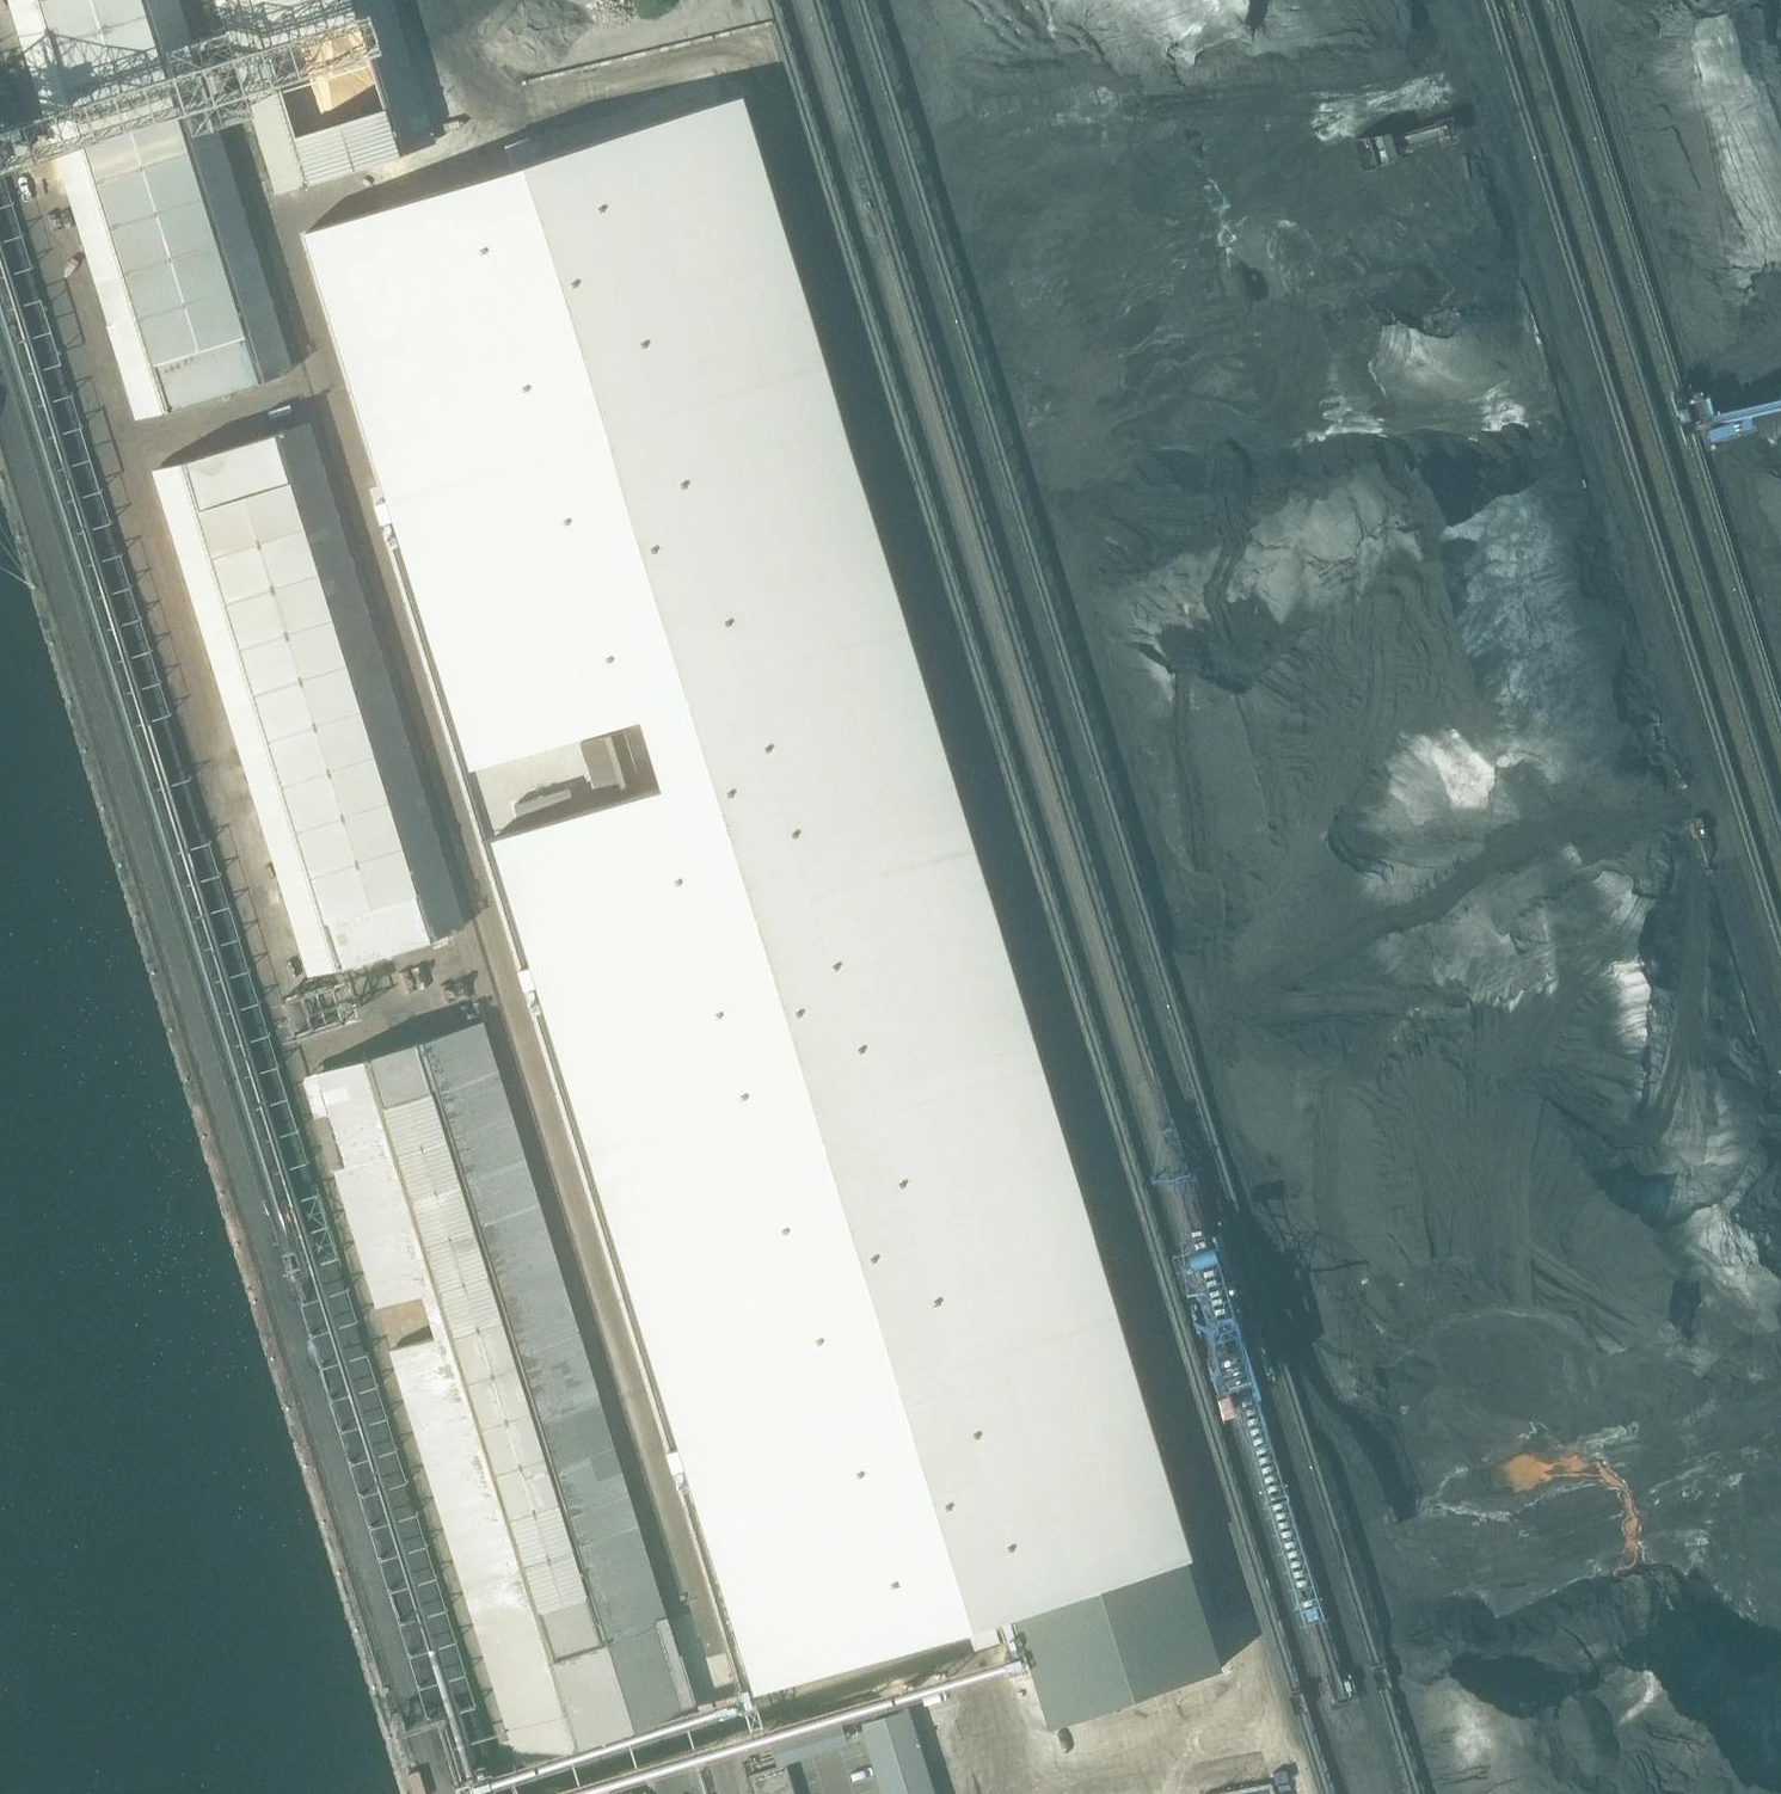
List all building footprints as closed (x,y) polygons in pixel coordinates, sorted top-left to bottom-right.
[(21,29),(18,30),(20,37),(24,36),(35,74),(32,76),(34,83),(38,82),(49,120),(46,121),(48,129),(52,128),(63,166),(60,167),(62,174),(66,173),(77,212),(74,213),(76,220),(80,219),(91,257),(88,258),(90,266),(94,265),(105,303),(102,304),(104,312),(107,310),(127,374),(122,375),(137,423),(141,421),(141,420),(296,372),(277,309),(280,307),(278,300),(274,301),(263,263),(266,262),(264,254),(260,256),(249,217),(252,216),(250,209),(246,210),(235,171),(238,170),(236,163),(233,164),(221,126),(224,125),(222,117),(219,118),(207,80),(211,79),(208,72),(205,73),(193,34),(197,33),(194,26),(191,27),(182,0),(13,0),(21,29)] [(396,0),(219,0),(277,191),(440,141),(396,0)] [(466,927),(350,549),(310,419),(155,466),(310,974),(466,927)] [(640,781),(624,729),(581,743),(597,794),(640,781)] [(581,845),(566,797),(468,827),(638,1381),(788,1335),(632,830),(581,845)] [(640,1527),(484,1020),(306,1075),(377,1307),(389,1304),(402,1345),(390,1348),(461,1580),(640,1527)] [(1606,1440),(1544,1441),(1545,1468),(1556,1468),(1556,1482),(1571,1481),(1571,1497),(1607,1496),(1606,1440)] [(853,1573),(827,1490),(810,1495),(809,1495),(712,1525),(695,1531),(721,1613),(738,1608),(738,1609),(836,1578),(835,1578),(853,1573)] [(698,1708),(658,1579),(478,1635),(518,1763),(698,1708)] [(908,1705),(888,1712),(885,1703),(841,1717),(841,1716),(770,1739),(777,1762),(848,1740),(844,1725),(861,1720),(883,1793),(935,1793),(908,1705)] [(828,1748),(790,1761),(801,1793),(842,1793),(828,1748)] [(418,1774),(415,1761),(404,1764),(407,1777),(418,1774)] [(787,1763),(785,1764),(750,1775),(756,1793),(796,1793),(787,1763)] [(608,1784),(576,1793),(611,1793),(608,1784)]
